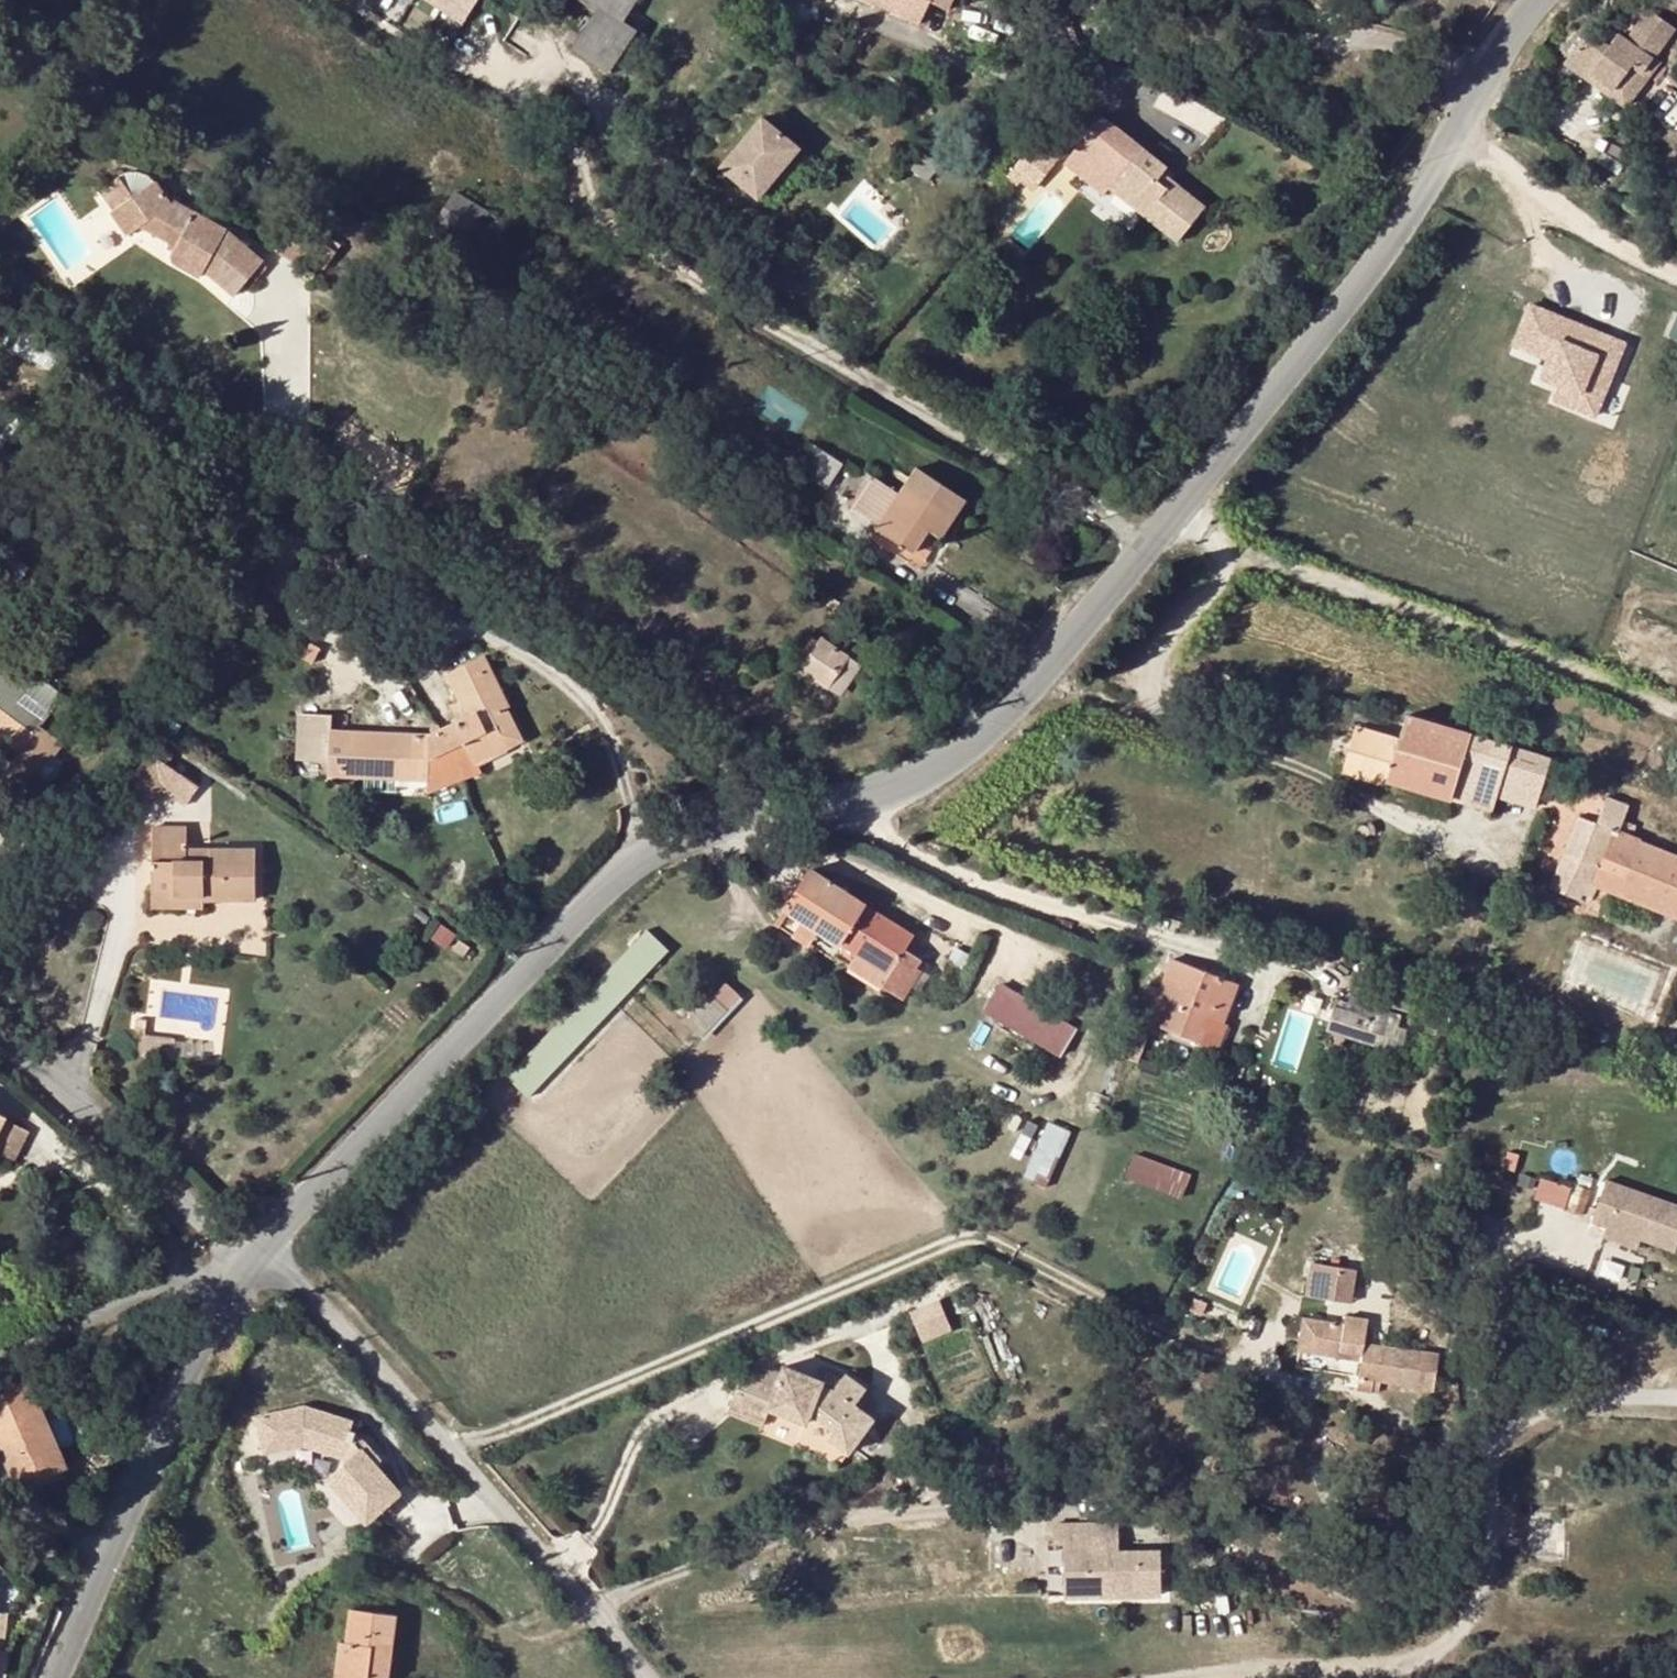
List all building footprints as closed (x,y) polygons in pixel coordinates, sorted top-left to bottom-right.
[(479,0),(435,0),(466,21),(479,0)] [(609,75),(638,33),(633,30),(623,24),(640,0),(580,0),(598,12),(572,51),(609,75)] [(923,17),(931,0),(870,0),(920,23),(923,17)] [(934,22),(943,0),(931,0),(923,17),(934,22)] [(1646,7),(1626,37),(1652,55),(1673,25),(1646,7)] [(639,18),(634,22),(633,30),(638,33),(646,31),(648,22),(639,18)] [(1654,60),(1651,57),(1652,55),(1626,37),(1625,39),(1611,29),(1602,42),(1588,32),(1591,28),(1587,26),(1566,56),(1611,88),(1622,71),(1639,82),(1654,60)] [(1634,110),(1648,89),(1639,82),(1622,71),(1611,88),(1566,56),(1562,61),(1634,110)] [(761,198),(800,150),(764,121),(724,169),(761,198)] [(1069,162),(1084,175),(1103,153),(1117,136),(1101,123),(1069,162)] [(1123,168),(1136,151),(1117,136),(1103,153),(1123,168)] [(1141,146),(1136,151),(1123,168),(1114,179),(1132,194),(1127,201),(1177,241),(1205,206),(1163,173),(1168,167),(1141,146)] [(199,279),(204,271),(233,298),(263,264),(227,233),(172,203),(157,182),(134,199),(119,178),(99,192),(114,212),(110,215),(126,237),(139,228),(167,243),(165,246),(173,256),(173,260),(177,267),(199,279)] [(1114,179),(1108,185),(1127,201),(1132,194),(1114,179)] [(435,228),(459,242),(479,209),(455,195),(435,228)] [(479,209),(459,242),(479,254),(503,224),(479,209)] [(663,237),(674,222),(664,214),(653,229),(663,237)] [(300,279),(308,285),(314,276),(305,270),(300,279)] [(1540,399),(1579,412),(1604,339),(1509,306),(1496,345),(1536,359),(1530,378),(1545,383),(1540,399)] [(843,465),(813,445),(796,469),(827,490),(843,465)] [(916,470),(899,497),(874,480),(854,510),(879,526),(876,530),(914,554),(928,532),(940,540),(965,501),(916,470)] [(828,687),(848,658),(850,656),(822,637),(818,644),(807,636),(792,658),(803,666),(799,673),(825,691),(828,687)] [(460,720),(428,735),(332,731),(329,776),(427,781),(428,762),(467,743),(478,764),(509,749),(502,737),(518,729),(508,710),(512,708),(486,657),(449,675),(465,708),(469,716),(460,720)] [(848,658),(828,687),(840,696),(861,667),(848,658)] [(10,716),(17,706),(0,693),(0,767),(5,771),(7,768),(29,785),(51,754),(55,757),(63,745),(38,726),(33,734),(10,716)] [(67,724),(78,707),(63,697),(52,713),(67,724)] [(457,712),(460,720),(469,716),(465,708),(457,712)] [(297,760),(330,762),(332,731),(332,715),(299,713),(297,760)] [(1449,797),(1468,733),(1404,713),(1396,738),(1353,725),(1340,769),(1382,783),(1384,777),(1449,797)] [(502,737),(509,749),(524,741),(518,729),(502,737)] [(1493,795),(1508,745),(1468,733),(1449,797),(1489,809),(1493,795)] [(481,771),(478,764),(467,743),(428,762),(427,781),(427,795),(481,771)] [(1533,807),(1547,758),(1508,745),(1493,795),(1533,807)] [(136,778),(160,795),(185,812),(199,792),(150,759),(136,778)] [(136,778),(125,795),(148,812),(160,795),(136,778)] [(1595,885),(1676,917),(1676,855),(1628,836),(1616,831),(1622,816),(1627,803),(1605,794),(1594,822),(1576,816),(1548,889),(1578,901),(1581,894),(1589,897),(1595,885)] [(1622,816),(1616,831),(1628,836),(1633,821),(1622,816)] [(153,828),(152,896),(202,897),(202,902),(255,902),(256,849),(186,849),(187,829),(153,828)] [(921,960),(905,951),(913,936),(833,885),(809,870),(784,909),(786,910),(777,925),(798,938),(807,923),(818,930),(856,953),(848,966),(904,1000),(921,971),(916,968),(921,960)] [(13,881),(0,871),(0,872),(0,894),(2,896),(13,881)] [(152,909),(202,909),(202,902),(202,897),(152,896),(152,909)] [(818,930),(807,923),(798,938),(810,946),(818,930)] [(645,931),(506,1077),(527,1098),(639,980),(667,951),(645,931)] [(1236,984),(1169,958),(1145,1021),(1216,1048),(1225,1023),(1221,1022),(1236,984)] [(1401,972),(1384,968),(1381,978),(1398,984),(1401,972)] [(1073,1030),(1067,1026),(997,984),(982,1010),(1058,1055),(1073,1030)] [(725,1010),(709,995),(684,1021),(700,1037),(725,1010)] [(1380,1022),(1372,1019),(1375,1011),(1358,1005),(1356,1013),(1345,1009),(1347,1002),(1336,999),(1325,1030),(1373,1045),(1380,1022)] [(1377,1011),(1398,1018),(1399,1014),(1378,1008),(1377,1011)] [(134,1018),(133,1031),(141,1032),(139,1055),(167,1059),(172,1039),(142,1036),(144,1020),(134,1018)] [(1380,1022),(1373,1045),(1378,1046),(1386,1024),(1380,1022)] [(1243,1067),(1230,1062),(1227,1071),(1240,1076),(1243,1067)] [(1105,1098),(1093,1095),(1089,1106),(1101,1109),(1105,1098)] [(6,1125),(8,1121),(0,1117),(0,1138),(6,1125)] [(6,1125),(16,1131),(18,1127),(8,1121),(6,1125)] [(1043,1187),(1067,1133),(1046,1122),(1021,1177),(1043,1187)] [(6,1125),(0,1138),(0,1160),(1,1161),(16,1131),(6,1125)] [(0,1160),(0,1168),(10,1173),(28,1137),(16,1131),(1,1161),(0,1160)] [(1187,1177),(1132,1157),(1131,1159),(1124,1177),(1180,1197),(1187,1177)] [(1586,1214),(1594,1190),(1541,1173),(1533,1197),(1586,1214)] [(1609,1227),(1645,1240),(1675,1251),(1676,1245),(1676,1206),(1608,1181),(1593,1221),(1609,1227)] [(1186,1222),(1180,1243),(1188,1247),(1198,1227),(1186,1222)] [(1201,1229),(1198,1227),(1188,1247),(1194,1249),(1201,1229)] [(1642,1251),(1645,1240),(1609,1227),(1606,1238),(1642,1251)] [(1305,1289),(1333,1293),(1337,1260),(1309,1257),(1305,1289)] [(1349,1295),(1354,1262),(1337,1260),(1333,1293),(1349,1295)] [(937,1296),(906,1309),(920,1340),(950,1328),(937,1296)] [(187,1299),(176,1298),(174,1312),(186,1313),(187,1299)] [(1302,1312),(1297,1344),(1340,1349),(1340,1343),(1362,1346),(1358,1370),(1357,1381),(1372,1383),(1373,1371),(1434,1378),(1439,1341),(1364,1332),(1366,1311),(1344,1308),(1343,1317),(1302,1312)] [(785,1367),(784,1368),(768,1401),(807,1419),(812,1409),(831,1426),(826,1433),(842,1447),(867,1417),(850,1402),(862,1389),(844,1375),(840,1380),(834,1388),(822,1383),(785,1367)] [(768,1401),(784,1368),(743,1380),(731,1404),(760,1417),(768,1401)] [(822,1383),(834,1388),(840,1380),(826,1373),(822,1383)] [(29,1385),(0,1398),(0,1447),(18,1490),(66,1468),(29,1385)] [(305,1406),(256,1417),(264,1453),(303,1445),(341,1457),(346,1462),(328,1478),(350,1503),(360,1494),(377,1513),(400,1492),(375,1465),(381,1460),(366,1444),(361,1449),(352,1439),(355,1432),(350,1430),(353,1421),(305,1406)] [(366,1444),(355,1432),(352,1439),(361,1449),(366,1444)] [(360,1494),(350,1503),(367,1522),(377,1513),(360,1494)] [(1062,1543),(1063,1594),(1160,1592),(1158,1547),(1119,1549),(1109,1549),(1109,1542),(1119,1541),(1118,1522),(1050,1523),(1051,1543),(1062,1543)] [(1109,1549),(1119,1549),(1119,1541),(1109,1542),(1109,1549)] [(335,1677),(389,1677),(396,1617),(352,1610),(347,1644),(341,1643),(335,1677)]
